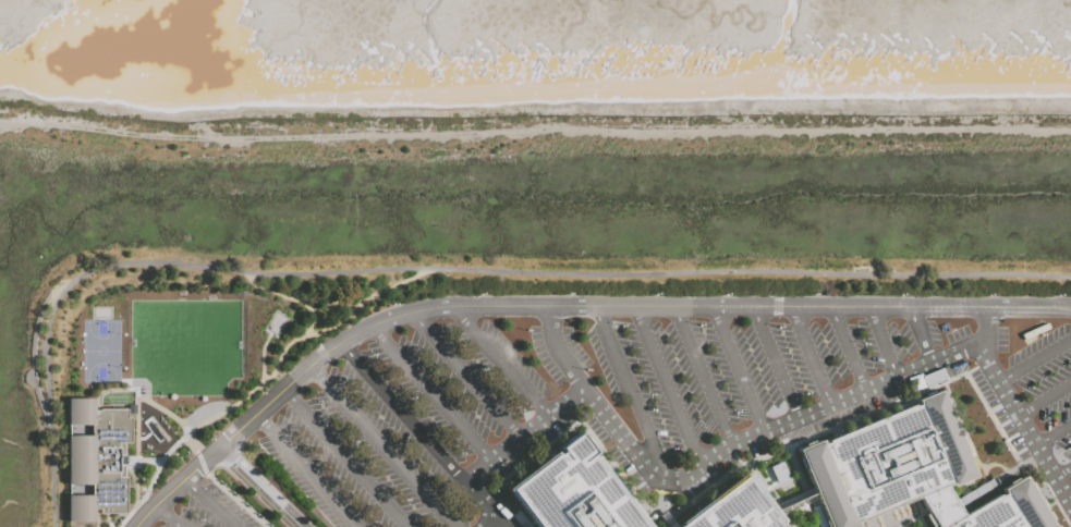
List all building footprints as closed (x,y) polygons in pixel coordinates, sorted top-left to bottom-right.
[(1021,475),(1052,526),(935,526),(930,520),(916,495),(860,519),(859,518),(854,519),(855,524),(847,526),(829,526),(815,494),(795,448),(819,438),(821,442),(826,440),(825,439),(911,403),(912,403),(915,402),(914,397),(937,388),(973,474),(949,483),(948,481),(944,483),(961,513),(997,492),(998,493),(1001,491),(999,487),(1021,475)] [(68,396),(68,422),(69,422),(92,424),(92,434),(68,434),(66,434),(66,483),(90,483),(90,493),(66,493),(66,522),(94,522),(94,512),(125,512),(125,442),(130,442),(130,415),(125,415),(125,408),(94,408),(94,396),(68,396)] [(575,434),(647,526),(538,526),(508,487),(575,434)] [(763,468),(770,486),(788,479),(781,461),(763,468)] [(786,520),(791,526),(672,526),(743,473),(775,512),(780,518),(778,519),(781,523),(786,520)]
